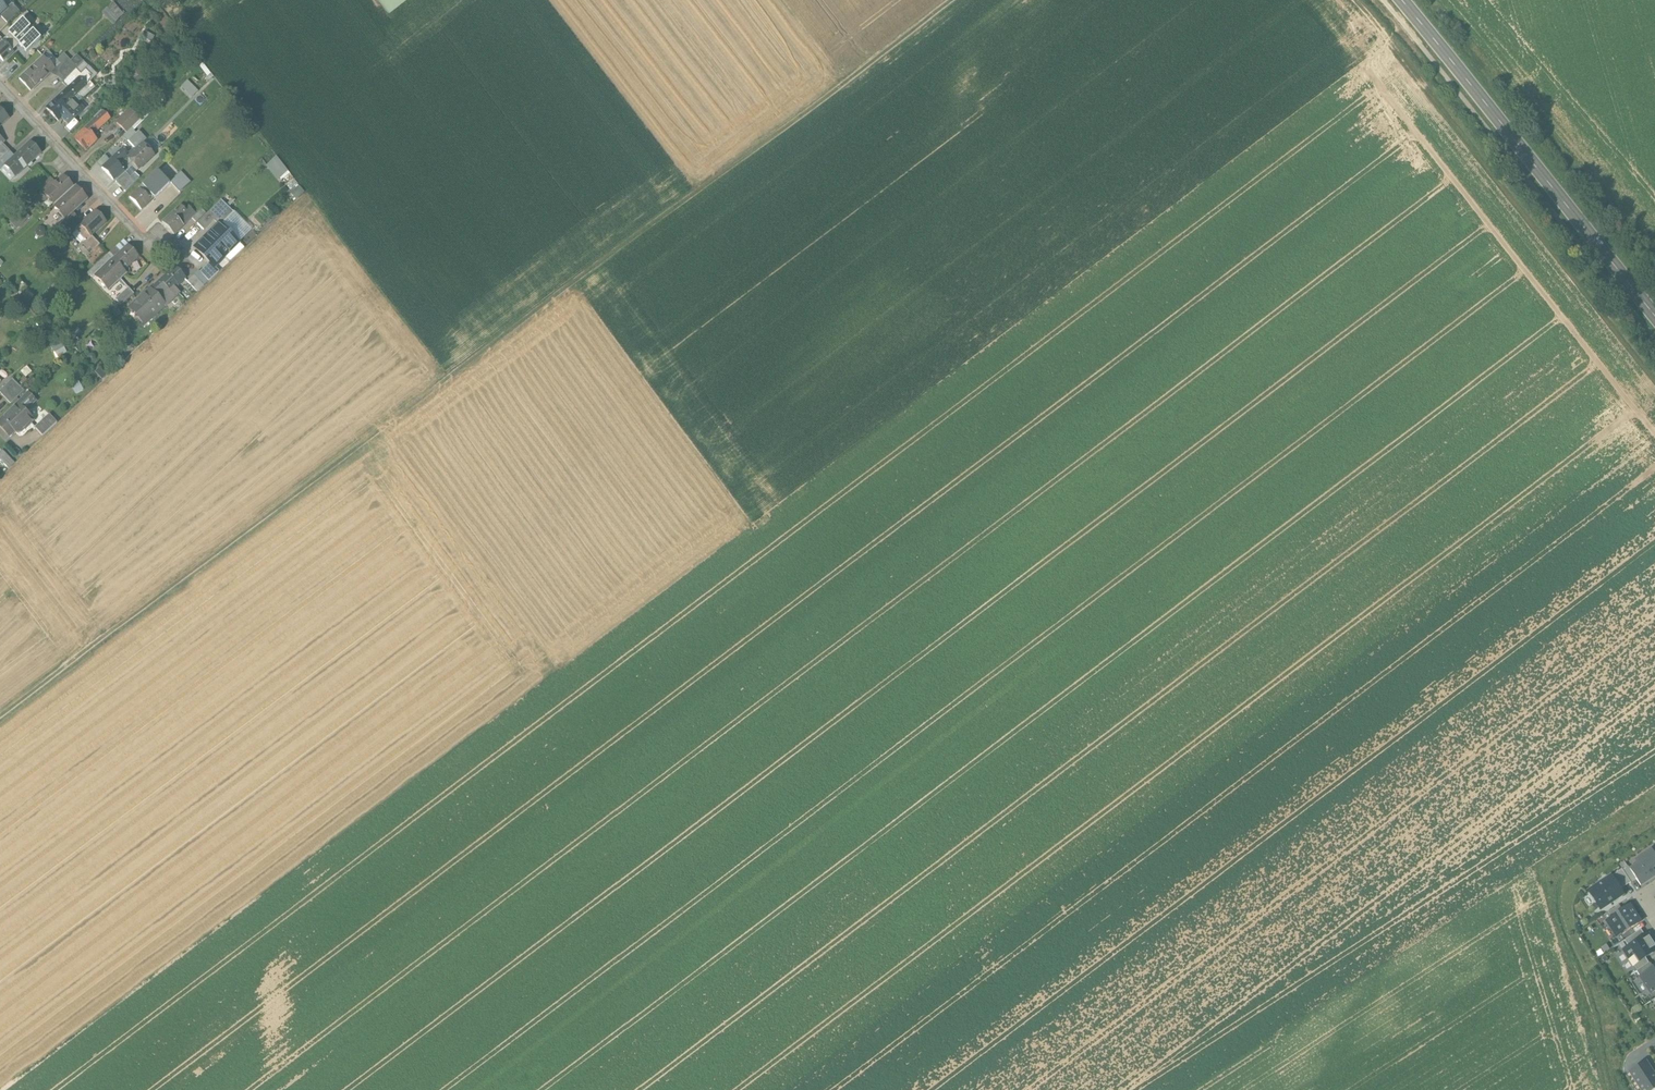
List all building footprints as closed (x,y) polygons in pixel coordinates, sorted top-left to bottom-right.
[(378,1),(389,15),(408,0),(379,0),(378,1)] [(115,25),(126,12),(113,1),(102,13),(115,25)] [(3,12),(0,15),(0,16),(7,23),(19,11),(12,3),(3,12)] [(8,33),(9,34),(3,41),(1,39),(0,40),(0,58),(3,62),(13,52),(12,51),(19,44),(26,52),(40,39),(22,19),(8,33)] [(45,55),(19,79),(31,92),(57,68),(45,55)] [(69,60),(56,72),(65,80),(84,62),(78,56),(71,62),(69,60)] [(68,89),(48,109),(59,121),(62,118),(69,125),(84,110),(73,98),(86,87),(83,84),(92,75),(86,69),(81,75),(68,89)] [(117,122),(128,132),(142,118),(131,107),(117,122)] [(9,118),(0,108),(0,127),(9,118)] [(105,111),(75,139),(87,152),(97,142),(92,137),(112,119),(105,111)] [(154,154),(135,134),(128,141),(135,150),(130,154),(134,158),(133,165),(138,170),(154,154)] [(9,152),(2,145),(5,142),(0,136),(0,161),(9,152)] [(14,157),(5,165),(5,166),(16,177),(42,153),(31,141),(14,157)] [(264,164),(278,181),(289,172),(272,150),(263,158),(267,162),(264,164)] [(121,151),(102,168),(114,180),(124,171),(119,166),(127,158),(121,151)] [(5,166),(5,165),(14,157),(9,152),(0,161),(0,171),(5,166)] [(139,189),(130,198),(141,210),(151,201),(170,184),(157,171),(139,188),(139,189)] [(181,172),(171,182),(180,192),(190,182),(181,172)] [(116,182),(125,192),(139,178),(134,174),(130,178),(126,173),(116,182)] [(55,184),(51,179),(41,189),(55,205),(59,202),(74,189),(63,177),(55,184)] [(74,189),(59,202),(64,207),(62,208),(63,209),(60,212),(67,220),(74,214),(88,200),(76,187),(74,189)] [(221,201),(197,224),(204,230),(213,221),(227,207),(221,201)] [(181,205),(162,223),(174,235),(184,226),(179,220),(187,212),(185,210),(181,205)] [(187,212),(179,220),(184,226),(192,218),(196,214),(189,206),(185,210),(187,212)] [(227,207),(213,221),(218,225),(220,224),(222,225),(233,213),(227,207)] [(196,214),(192,218),(196,222),(206,213),(202,209),(196,214)] [(94,210),(75,229),(86,240),(78,248),(87,257),(100,245),(91,235),(105,222),(94,210)] [(233,213),(222,225),(239,244),(252,231),(233,213)] [(64,220),(58,226),(63,231),(78,218),(74,214),(67,220),(65,221),(64,220)] [(218,225),(205,238),(224,258),(239,244),(222,225),(220,224),(218,225)] [(205,238),(195,248),(210,263),(214,268),(215,267),(224,258),(205,238)] [(224,258),(230,263),(244,249),(239,244),(224,258)] [(128,246),(95,275),(109,290),(127,273),(124,271),(138,258),(128,246)] [(210,263),(200,272),(209,282),(219,273),(219,272),(215,267),(214,268),(210,263)] [(174,267),(159,281),(161,283),(152,292),(165,306),(178,294),(174,289),(185,279),(174,267)] [(194,276),(187,282),(196,292),(203,286),(194,276)] [(129,289),(116,300),(121,306),(134,295),(129,289)] [(147,292),(133,305),(139,311),(135,315),(142,323),(153,313),(155,315),(165,306),(152,292),(147,292)] [(0,391),(0,392),(10,404),(24,392),(13,380),(0,391)] [(0,420),(0,427),(9,436),(14,432),(16,433),(21,432),(33,421),(23,410),(34,400),(28,394),(0,420)] [(49,415),(34,428),(43,437),(57,423),(49,415)] [(3,451),(0,454),(0,461),(6,468),(13,462),(3,451)] [(1636,878),(1640,885),(1650,878),(1650,877),(1654,875),(1654,853),(1652,849),(1641,856),(1644,859),(1630,868),(1636,878)] [(1622,869),(1631,882),(1636,878),(1630,868),(1628,865),(1622,869)] [(1622,868),(1611,876),(1620,889),(1631,882),(1622,869),(1622,868)] [(1611,876),(1589,890),(1601,908),(1623,894),(1620,889),(1611,876)] [(1603,915),(1606,920),(1623,909),(1619,904),(1603,915)] [(1617,937),(1641,921),(1630,905),(1623,909),(1606,920),(1617,937)] [(1625,939),(1629,946),(1645,935),(1641,929),(1625,939)] [(1623,949),(1633,965),(1634,964),(1638,961),(1639,961),(1646,957),(1654,951),(1654,942),(1649,933),(1645,935),(1629,946),(1623,949)] [(1634,964),(1638,970),(1649,962),(1646,957),(1639,961),(1638,961),(1634,964)] [(1637,970),(1640,976),(1654,967),(1650,962),(1649,962),(1638,970),(1637,970)] [(1654,967),(1640,976),(1651,992),(1654,990),(1654,966),(1654,967)] [(1654,1089),(1654,1074),(1646,1061),(1630,1071),(1642,1089),(1653,1089),(1654,1089)]
